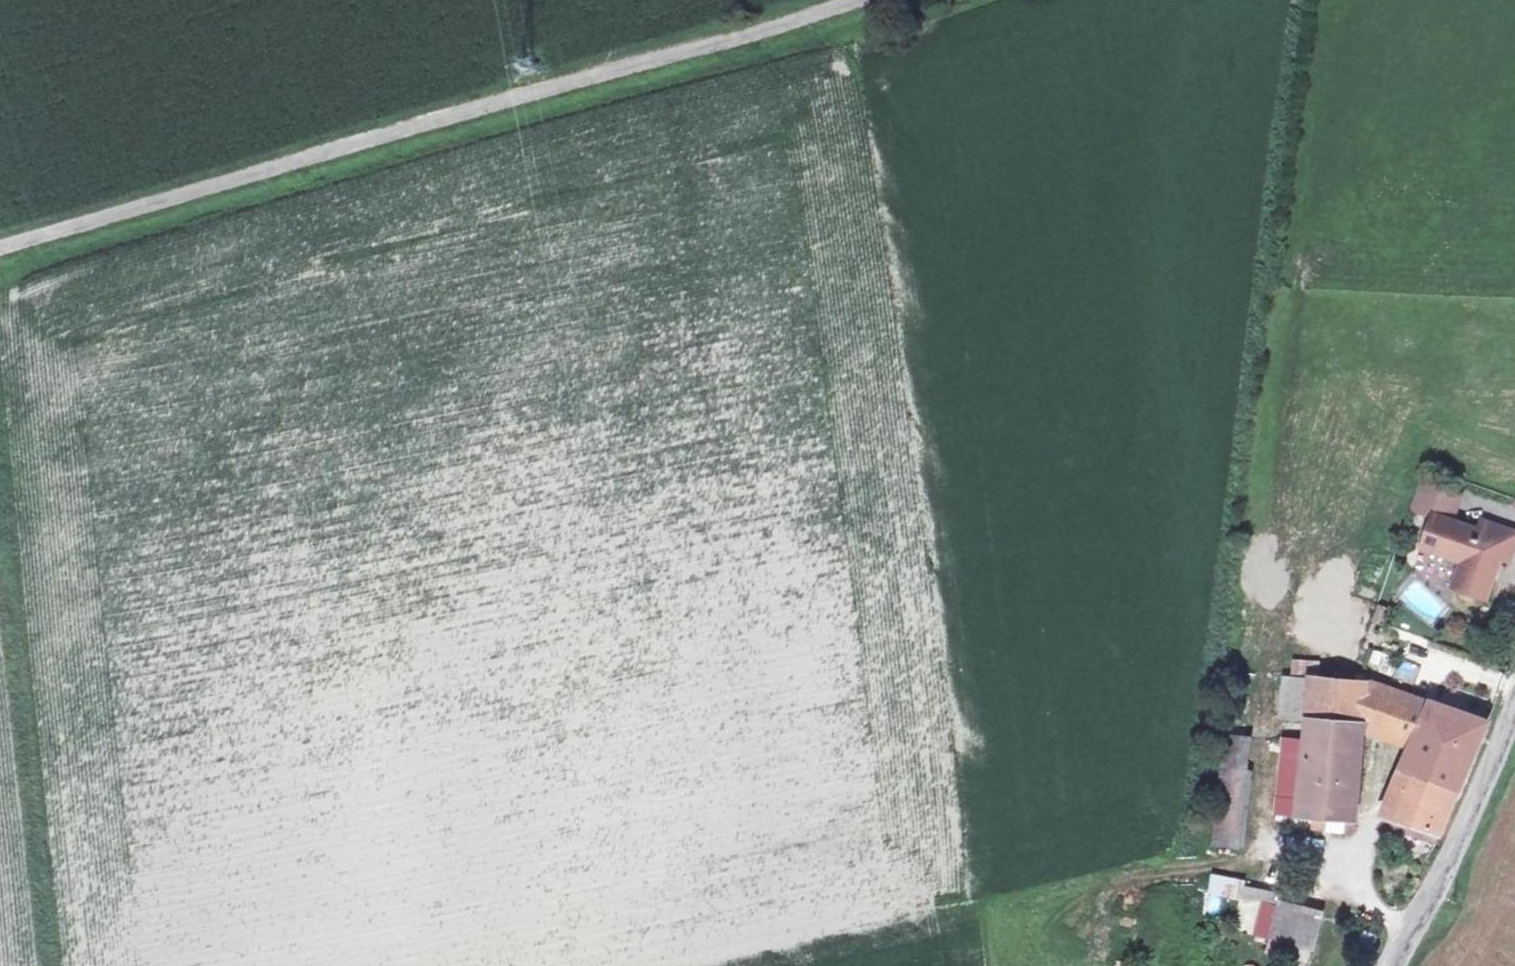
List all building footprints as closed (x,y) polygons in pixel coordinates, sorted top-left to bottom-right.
[(1408,504),(1434,512),(1424,540),(1455,550),(1457,550),(1466,544),(1476,548),(1472,560),(1464,564),(1463,564),(1458,579),(1487,589),(1502,544),(1513,547),(1514,541),(1514,527),(1484,516),(1481,525),(1450,515),(1459,488),(1418,475),(1408,504)] [(1466,544),(1457,550),(1464,564),(1472,560),(1476,548),(1466,544)] [(1295,654),(1293,673),(1312,675),(1319,676),(1322,657),(1295,654)] [(1408,686),(1415,667),(1400,661),(1392,680),(1408,686)] [(1312,675),(1293,673),(1283,671),(1278,714),(1308,717),(1312,675)] [(1312,675),(1308,717),(1306,739),(1300,813),(1316,814),(1356,816),(1363,727),(1413,746),(1385,814),(1436,829),(1485,718),(1371,676),(1366,683),(1319,676),(1312,675)] [(1300,813),(1306,739),(1284,737),(1278,814),(1296,816),(1300,813)] [(1243,841),(1251,763),(1221,760),(1213,838),(1243,841)] [(1356,816),(1316,814),(1315,826),(1355,829),(1356,816)] [(1210,890),(1236,900),(1242,881),(1217,872),(1210,890)] [(1279,904),(1281,893),(1283,886),(1245,877),(1241,895),(1279,904)] [(1317,945),(1324,914),(1279,904),(1272,935),(1296,941),(1317,945)] [(1296,941),(1272,935),(1269,947),(1293,953),(1296,941)]
